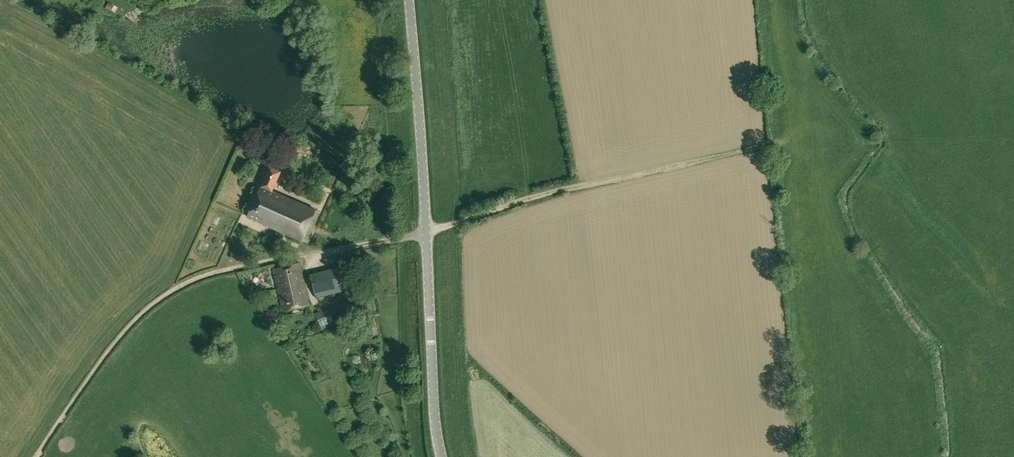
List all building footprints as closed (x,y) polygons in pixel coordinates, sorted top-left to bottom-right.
[(105,7),(111,10),(114,5),(108,2),(105,7)] [(270,167),(261,187),(260,186),(247,217),(302,242),(316,210),(273,190),(281,172),(270,167)] [(273,269),(278,288),(304,282),(300,263),(273,269)] [(319,274),(320,294),(346,293),(345,273),(319,274)] [(304,282),(278,288),(278,291),(283,311),(309,305),(305,285),(304,282)] [(363,303),(366,316),(372,314),(369,301),(363,303)] [(345,302),(337,305),(341,317),(349,314),(345,302)] [(323,311),(316,314),(320,325),(328,322),(323,311)] [(376,321),(367,323),(369,335),(378,333),(376,321)]
